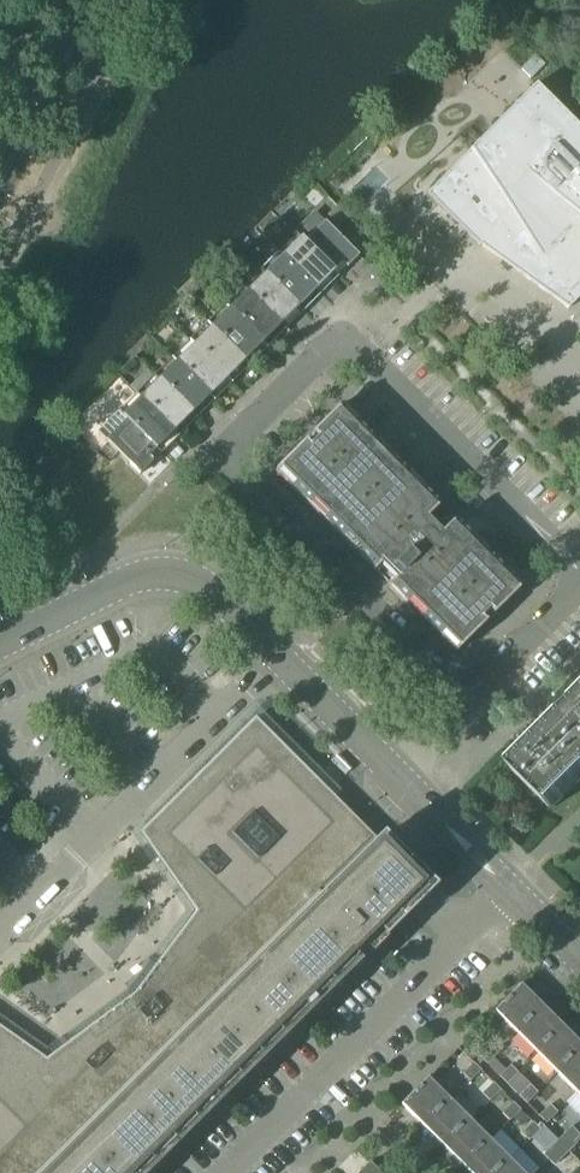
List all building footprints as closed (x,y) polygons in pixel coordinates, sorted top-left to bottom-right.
[(535,84),(426,193),(479,247),(480,245),(567,309),(579,296),(579,130),(535,84)] [(338,225),(347,217),(338,207),(329,215),(338,225)] [(304,242),(334,272),(341,263),(346,268),(358,256),(324,222),(304,242)] [(301,239),(281,258),(315,290),(334,272),(304,242),(301,239)] [(281,258),(264,276),(297,308),(315,290),(281,258)] [(264,276),(246,293),(279,326),(297,308),(264,276)] [(246,293),(229,310),(262,343),(279,326),(246,293)] [(206,323),(207,324),(244,361),(262,343),(229,310),(224,305),(206,323)] [(207,324),(189,343),(226,379),(244,361),(207,324)] [(172,360),(175,363),(208,397),(226,379),(189,343),(172,360)] [(175,363),(158,380),(191,414),(208,397),(175,363)] [(136,396),(173,432),(175,434),(193,416),(191,414),(158,380),(155,377),(154,378),(146,370),(130,387),(138,395),(136,396)] [(117,411),(117,412),(155,450),(159,453),(165,447),(162,443),(173,432),(136,396),(119,413),(117,411)] [(492,616),(516,592),(500,576),(504,571),(486,553),(481,557),(467,543),(472,538),(455,521),(456,520),(455,519),(440,534),(433,526),(443,516),(442,516),(442,511),(443,511),(438,507),(440,505),(439,504),(438,505),(421,488),(416,492),(402,478),(407,473),(388,455),(384,460),(369,445),(374,440),(356,422),(351,427),(335,411),(311,435),(315,439),(308,446),(304,442),(280,466),(296,482),(291,486),(310,505),(314,500),(329,514),(324,519),(342,537),(347,533),(361,547),(357,552),(373,569),(372,570),(374,571),(389,556),(397,564),(390,570),(390,576),(394,579),(388,586),(389,587),(390,586),(407,603),(412,598),(426,612),(422,617),(440,635),(445,631),(461,647),(485,623),(480,618),(487,612),(492,616)] [(155,450),(117,412),(97,432),(105,440),(140,474),(152,462),(147,458),(155,450)] [(565,719),(514,771),(550,807),(551,807),(579,778),(579,704),(565,719)] [(140,833),(195,912),(134,994),(46,1059),(0,1027),(0,1172),(135,1172),(306,1003),(377,932),(384,939),(428,895),(421,888),(423,887),(255,718),(140,833)] [(494,1011),(516,1033),(542,1006),(520,984),(494,1011)] [(516,1033),(536,1053),(562,1026),(542,1006),(516,1033)] [(556,1073),(579,1048),(579,1044),(562,1026),(536,1053),(556,1073)] [(490,1046),(479,1057),(487,1064),(497,1053),(490,1046)] [(575,1092),(579,1088),(579,1048),(556,1073),(575,1092)] [(473,1063),(472,1064),(462,1074),(470,1081),(480,1070),(473,1063)] [(499,1076),(506,1084),(517,1073),(510,1066),(499,1076)] [(400,1104),(424,1127),(450,1100),(427,1077),(400,1104)] [(500,1090),(493,1083),(482,1094),(489,1101),(500,1090)] [(530,1085),(519,1096),(526,1103),(537,1093),(530,1085)] [(424,1127),(444,1148),(470,1121),(450,1100),(424,1127)] [(512,1103),(511,1103),(502,1113),(509,1121),(520,1110),(512,1103)] [(538,1116),(546,1123),(556,1112),(549,1105),(538,1116)] [(444,1148),(464,1167),(483,1148),(490,1140),(470,1121),(444,1148)] [(539,1130),(536,1127),(532,1122),(522,1133),(529,1140),(539,1130)] [(564,1134),(575,1145),(579,1139),(579,1136),(571,1127),(564,1134)] [(564,1134),(557,1141),(568,1152),(575,1145),(564,1134)] [(469,1172),(497,1172),(510,1160),(490,1140),(483,1148),(464,1167),(469,1172)] [(557,1141),(550,1148),(561,1159),(568,1152),(557,1141)] [(561,1159),(550,1148),(543,1155),(554,1166),(561,1159)] [(510,1160),(497,1172),(522,1172),(510,1160)] [(358,1172),(378,1172),(368,1163),(358,1172)]
